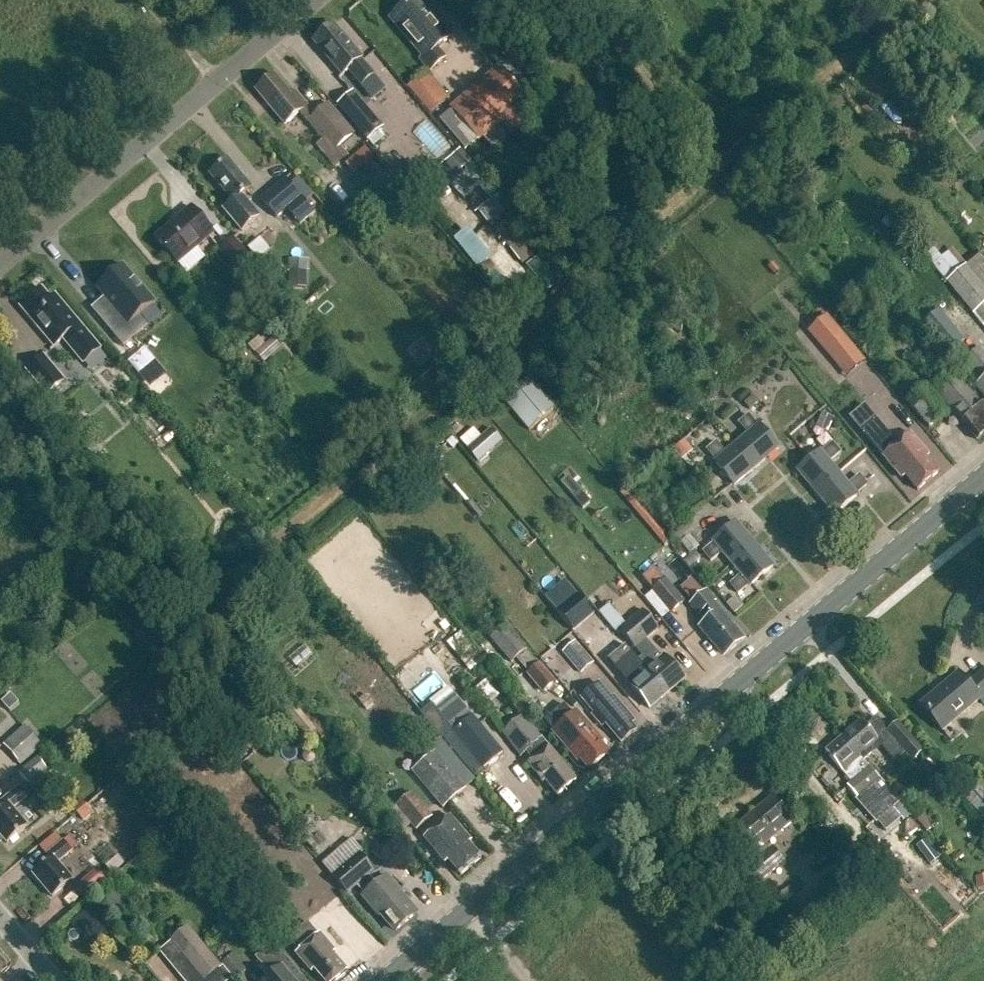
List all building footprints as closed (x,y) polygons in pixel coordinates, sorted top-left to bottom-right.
[(391,19),(424,58),(422,60),(430,70),(445,58),(437,49),(451,36),(420,0),(414,0),(391,19)] [(334,25),(316,40),(344,74),(349,69),(362,84),(374,74),(361,59),(362,58),(334,25)] [(461,148),(462,147),(464,149),(524,98),(498,68),(437,120),(461,148)] [(454,98),(431,70),(412,86),(435,113),(454,98)] [(276,75),(257,90),(286,125),(308,106),(296,92),(293,95),(276,75)] [(372,112),(353,89),(336,103),(366,139),(382,125),(381,123),(384,120),(375,110),(372,112)] [(327,102),(306,120),(321,138),(314,144),(333,166),(346,155),(339,146),(354,134),(327,102)] [(895,124),(907,118),(900,105),(888,112),(895,124)] [(362,172),(383,158),(374,144),(352,158),(362,172)] [(438,169),(466,200),(489,179),(473,161),(474,160),(464,149),(462,147),(461,148),(438,169)] [(223,209),(242,231),(259,217),(242,195),(251,188),(228,160),(211,174),(233,201),(223,209)] [(347,179),(360,194),(366,188),(354,174),(347,179)] [(288,209),(301,224),(315,212),(286,179),(262,200),(277,218),(288,209)] [(192,207),(156,238),(178,263),(213,232),(192,207)] [(251,256),(234,236),(219,250),(236,269),(251,256)] [(921,238),(912,245),(970,315),(983,303),(983,264),(977,255),(961,269),(947,252),(939,259),(921,238)] [(104,294),(91,305),(119,338),(143,318),(134,308),(150,295),(118,258),(92,280),(104,294)] [(289,271),(289,287),(307,287),(307,271),(289,271)] [(53,301),(43,288),(22,306),(55,346),(64,338),(85,362),(101,349),(58,298),(53,301)] [(922,324),(946,353),(962,340),(938,310),(922,324)] [(826,316),(811,329),(834,357),(850,344),(826,316)] [(978,349),(965,359),(981,378),(977,380),(980,384),(976,387),(983,397),(983,356),(978,349)] [(43,356),(26,370),(47,395),(64,380),(43,356)] [(951,374),(934,389),(978,440),(983,435),(983,408),(983,407),(981,409),(972,398),(975,395),(970,391),(968,393),(951,374)] [(529,430),(554,409),(528,379),(504,400),(529,430)] [(945,415),(924,389),(907,403),(929,429),(945,415)] [(737,444),(756,467),(779,449),(759,426),(757,427),(748,416),(739,424),(748,434),(737,444)] [(902,480),(906,478),(917,492),(939,474),(927,460),(930,457),(910,433),(896,445),(887,434),(885,435),(870,416),(857,427),(902,480)] [(491,430),(466,450),(477,464),(502,444),(491,430)] [(683,439),(672,449),(681,460),(692,450),(683,439)] [(715,463),(734,486),(756,467),(737,444),(726,454),(716,443),(707,450),(716,461),(715,463)] [(797,471),(815,493),(838,474),(828,462),(839,453),(832,444),(821,453),(820,452),(797,471)] [(815,493),(834,516),(857,496),(855,494),(866,486),(859,477),(848,486),(838,474),(815,493)] [(562,484),(574,498),(581,493),(569,479),(562,484)] [(676,531),(692,551),(702,544),(692,532),(699,527),(692,518),(676,531)] [(721,553),(731,564),(754,545),(736,523),(712,542),(714,544),(703,553),(710,562),(721,553)] [(730,585),(738,594),(748,585),(749,587),(773,567),(754,545),(731,564),(741,576),(730,585)] [(665,580),(654,589),(672,611),(682,602),(665,580)] [(719,610),(713,603),(715,602),(706,591),(690,605),(699,616),(700,615),(706,622),(698,628),(709,641),(712,639),(725,655),(744,640),(719,610)] [(558,612),(574,630),(593,613),(577,595),(558,612)] [(638,659),(667,694),(684,679),(664,655),(661,658),(646,639),(658,629),(643,611),(620,630),(642,656),(638,659)] [(505,625),(489,639),(509,662),(525,649),(505,625)] [(444,642),(467,671),(482,659),(459,630),(444,642)] [(592,662),(585,654),(575,641),(561,652),(579,673),(592,662)] [(638,659),(624,643),(615,651),(626,664),(618,671),(629,684),(628,684),(649,709),(667,694),(638,659)] [(557,659),(537,664),(542,684),(562,679),(557,659)] [(920,705),(943,731),(980,700),(983,704),(983,670),(968,684),(958,672),(920,705)] [(468,693),(480,709),(497,695),(484,680),(468,693)] [(599,685),(583,698),(595,713),(593,715),(602,726),(605,723),(622,743),(635,732),(630,725),(633,722),(614,698),(612,700),(599,685)] [(374,703),(366,694),(359,700),(366,709),(374,703)] [(432,704),(421,712),(474,777),(504,754),(473,716),(472,717),(453,694),(436,709),(432,704)] [(0,703),(8,712),(17,704),(9,695),(0,703)] [(564,704),(545,720),(554,731),(553,732),(578,762),(581,760),(590,770),(608,755),(599,745),(602,742),(577,712),(573,715),(564,704)] [(546,782),(559,797),(577,781),(523,717),(502,734),(522,757),(527,753),(533,760),(528,764),(544,784),(546,782)] [(843,736),(897,799),(898,798),(864,759),(881,745),(894,761),(905,752),(912,761),(922,752),(898,723),(888,731),(877,718),(867,726),(862,721),(843,736)] [(2,746),(20,767),(43,747),(25,726),(2,746)] [(857,798),(874,818),(897,799),(843,736),(825,752),(852,783),(847,787),(857,798)] [(412,772),(443,808),(465,790),(434,753),(412,772)] [(53,776),(37,757),(18,773),(34,792),(53,776)] [(983,816),(983,788),(981,784),(967,797),(983,816)] [(0,809),(0,834),(8,843),(29,825),(14,808),(27,797),(20,788),(3,802),(5,805),(0,809)] [(411,794),(403,801),(399,796),(385,807),(404,831),(411,826),(415,832),(432,818),(411,794)] [(735,829),(755,853),(755,852),(760,857),(749,867),(761,881),(785,861),(772,846),(769,849),(764,844),(792,821),(773,797),(735,829)] [(79,800),(71,807),(76,814),(85,806),(79,800)] [(85,806),(76,814),(82,820),(84,818),(90,813),(85,806)] [(165,815),(151,820),(155,833),(169,828),(165,815)] [(471,843),(450,817),(423,839),(445,865),(449,862),(461,876),(480,860),(468,845),(471,843)] [(912,865),(888,834),(879,842),(903,871),(912,865)] [(34,873),(54,896),(73,880),(58,862),(73,850),(78,845),(70,836),(48,854),(51,858),(34,873)] [(106,865),(113,872),(125,861),(119,854),(106,865)] [(378,885),(370,877),(375,872),(362,857),(351,867),(341,855),(327,867),(337,879),(350,894),(359,887),(366,895),(364,897),(379,915),(383,912),(397,930),(414,916),(399,898),(402,895),(387,877),(378,885)] [(98,867),(76,885),(85,895),(107,877),(98,867)] [(101,905),(117,918),(121,913),(124,915),(136,900),(118,885),(101,905)] [(321,980),(339,980),(348,973),(333,956),(336,953),(320,934),(318,935),(308,922),(306,924),(294,911),(279,924),(290,937),(301,950),(295,955),(311,974),(313,972),(321,980)] [(221,966),(189,927),(169,943),(201,980),(204,980),(221,966)] [(273,945),(256,959),(272,978),(268,980),(303,980),(273,945)] [(232,953),(220,963),(233,978),(234,979),(245,970),(232,953)]
